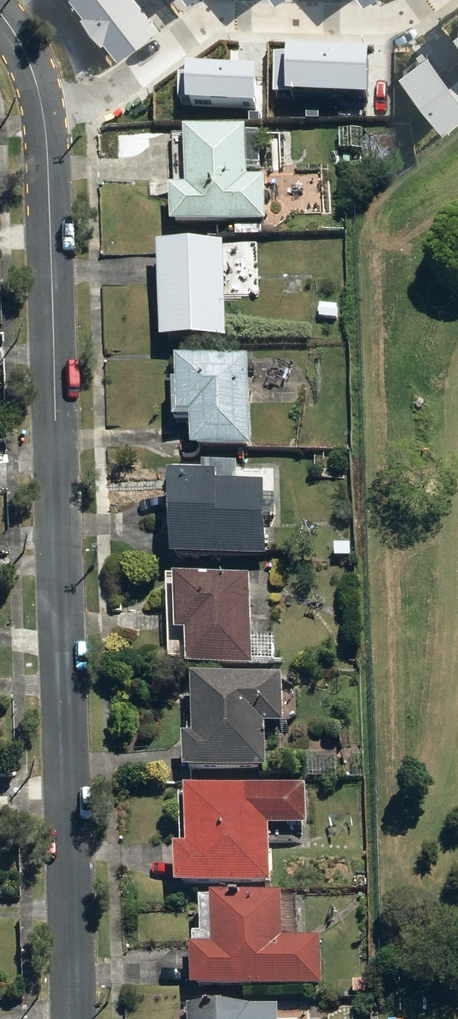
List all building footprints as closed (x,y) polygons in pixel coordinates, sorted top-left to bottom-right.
[(140,0),(80,0),(118,50),(156,21),(140,0)] [(400,68),(444,127),(457,117),(457,83),(429,46),(400,68)] [(370,58),(274,58),(274,104),(370,104),(370,58)] [(190,78),(189,113),(257,116),(258,80),(190,78)] [(364,135),(339,134),(339,174),(364,175),(364,135)] [(188,230),(242,227),(260,227),(260,180),(242,180),(241,138),(183,138),(183,194),(167,195),(167,230),(188,230)] [(218,245),(152,248),(156,348),(222,346),(218,245)] [(246,459),(246,425),(247,362),(169,362),(168,425),(188,425),(187,459),(246,459)] [(260,493),(235,494),(234,469),(196,470),(197,481),(162,482),(162,496),(164,566),(262,563),(260,493)] [(247,671),(247,664),(272,664),(272,642),(247,642),(246,582),(162,583),(162,671),(247,671)] [(260,774),(260,731),(276,731),(275,681),(184,682),(185,732),(185,743),(176,743),(176,787),(195,786),(194,775),(260,774)] [(265,894),(265,834),(300,834),(300,794),(177,796),(177,830),(178,855),(167,855),(167,872),(154,872),(154,888),(170,888),(170,895),(265,894)] [(192,901),(193,944),(183,945),(185,998),(322,994),(320,941),(297,941),(295,897),(192,901)]
